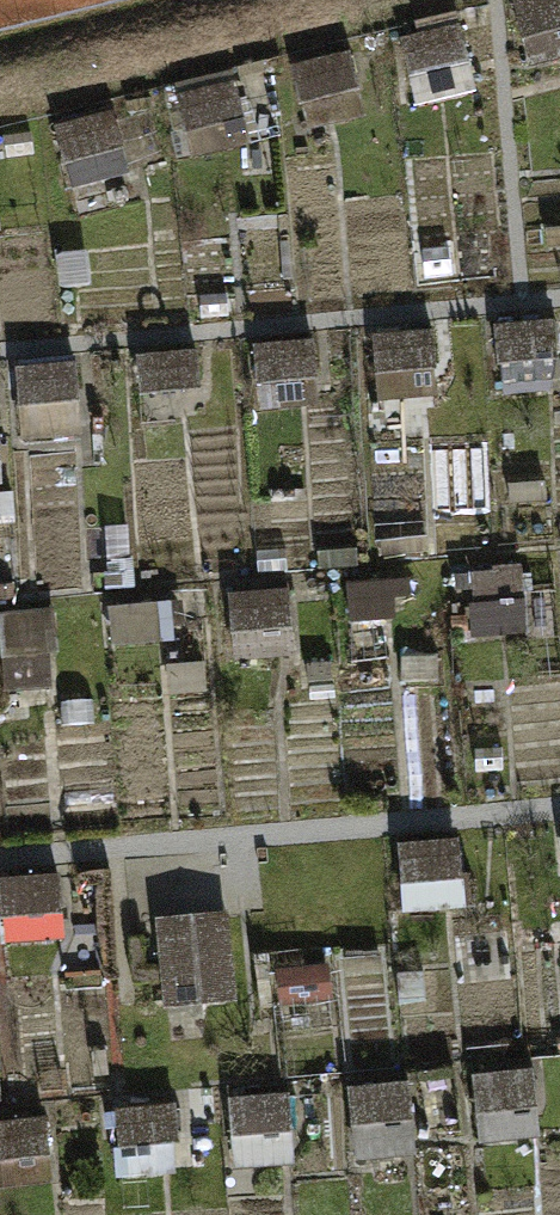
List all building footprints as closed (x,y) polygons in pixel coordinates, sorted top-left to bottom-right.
[(409,33),(422,103),(481,93),(468,23),(409,33)] [(507,388),(559,386),(559,360),(558,320),(504,322),(507,388)] [(440,328),(382,330),(384,395),(442,393),(440,328)] [(321,334),(263,336),(265,403),(323,401),(321,334)] [(144,353),(146,389),(206,385),(203,349),(144,353)] [(23,362),(28,433),(87,429),(82,358),(23,362)] [(477,562),(479,634),(535,632),(532,560),(477,562)] [(358,621),(431,618),(429,573),(356,576),(358,621)] [(238,654),(301,652),(298,580),(236,583),(238,654)] [(20,685),(59,683),(55,615),(16,618),(20,685)] [(471,904),(468,834),(407,836),(409,906),(471,904)] [(8,939),(73,935),(70,872),(5,875),(8,939)] [(228,930),(160,937),(167,1005),(235,999),(228,930)] [(420,1154),(416,1073),(353,1076),(357,1156),(420,1154)] [(531,1074),(478,1078),(481,1108),(534,1104),(531,1074)] [(239,1175),(305,1171),(300,1086),(235,1089),(239,1175)] [(122,1099),(126,1173),(186,1170),(182,1095),(122,1099)] [(58,1182),(55,1110),(0,1112),(0,1184),(58,1182)]
